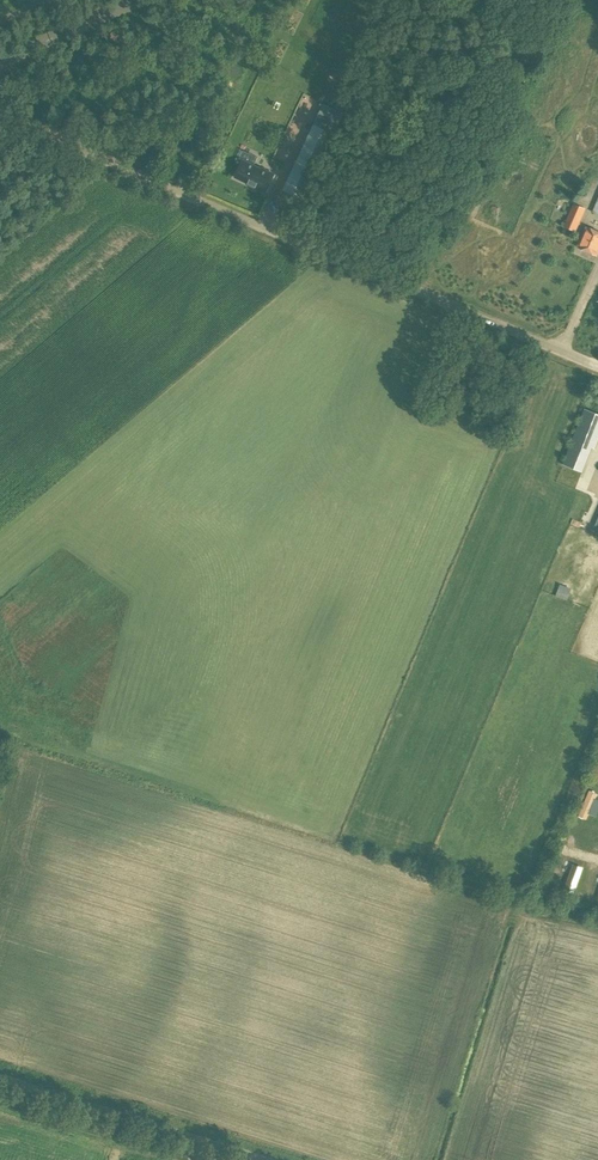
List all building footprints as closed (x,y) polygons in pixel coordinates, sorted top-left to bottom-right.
[(324,103),(314,124),(335,134),(345,113),(324,103)] [(313,124),(300,152),(321,162),(335,134),(314,124),(313,124)] [(321,162),(300,152),(282,190),(304,200),(321,162)] [(253,153),(250,159),(260,164),(263,157),(253,153)] [(273,174),(242,161),(235,178),(266,191),(273,174)] [(575,231),(585,209),(573,204),(564,226),(575,231)] [(597,252),(597,233),(586,227),(578,246),(597,255),(597,252)] [(597,439),(597,414),(585,409),(564,464),(582,471),(591,446),(595,448),(597,439)] [(597,495),(597,482),(581,480),(581,486),(566,484),(565,499),(597,503),(597,495)] [(567,600),(569,592),(558,588),(555,596),(567,600)] [(594,811),(589,809),(597,789),(593,787),(580,813),(591,818),(594,811)]
